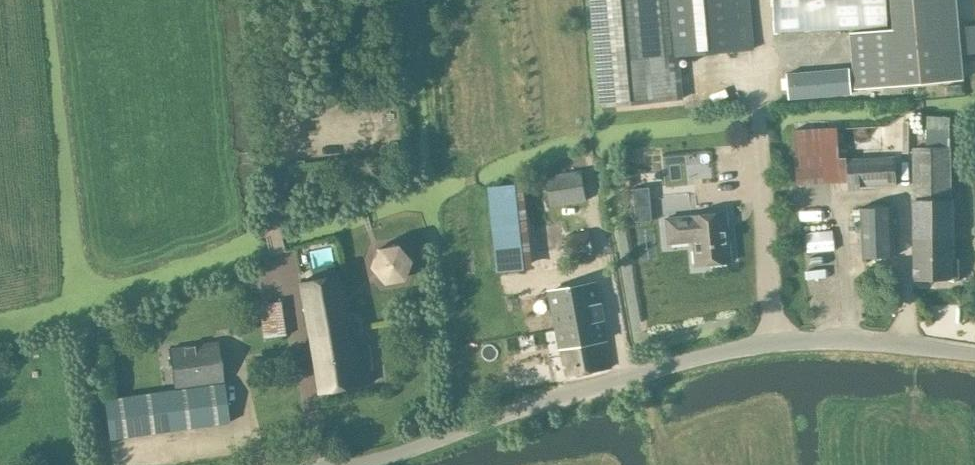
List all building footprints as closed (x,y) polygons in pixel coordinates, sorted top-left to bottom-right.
[(602,106),(683,98),(679,56),(753,48),(748,0),(592,0),(602,106)] [(886,0),(773,0),(774,32),(887,27),(886,0)] [(893,28),(849,31),(854,88),(963,78),(957,0),(890,0),(893,28)] [(850,67),(787,73),(790,98),(852,92),(850,67)] [(796,184),(847,181),(845,159),(840,159),(840,158),(837,127),(793,129),(796,184)] [(951,277),(958,276),(958,259),(951,260),(951,258),(953,257),(952,200),(951,200),(950,148),(913,149),(914,278),(951,277)] [(845,159),(847,181),(847,188),(896,184),(894,155),(845,159)] [(550,205),(585,200),(581,170),(546,175),(550,205)] [(648,187),(633,188),(634,205),(650,203),(648,187)] [(862,257),(894,256),(892,207),(859,208),(862,257)] [(696,265),(731,262),(728,226),(722,227),(720,213),(666,218),(668,242),(694,240),(696,265)] [(571,261),(592,257),(587,230),(566,234),(571,261)] [(382,237),(378,248),(385,255),(393,255),(399,247),(394,238),(382,237)] [(317,391),(371,382),(363,338),(347,340),(336,276),(298,283),(317,391)] [(566,375),(611,367),(607,338),(596,282),(549,291),(560,346),(566,375)] [(263,338),(285,335),(280,302),(258,305),(263,338)] [(389,321),(389,331),(401,331),(400,321),(389,321)] [(174,388),(222,381),(216,342),(169,348),(174,388)] [(110,439),(228,423),(222,382),(104,399),(110,439)]
